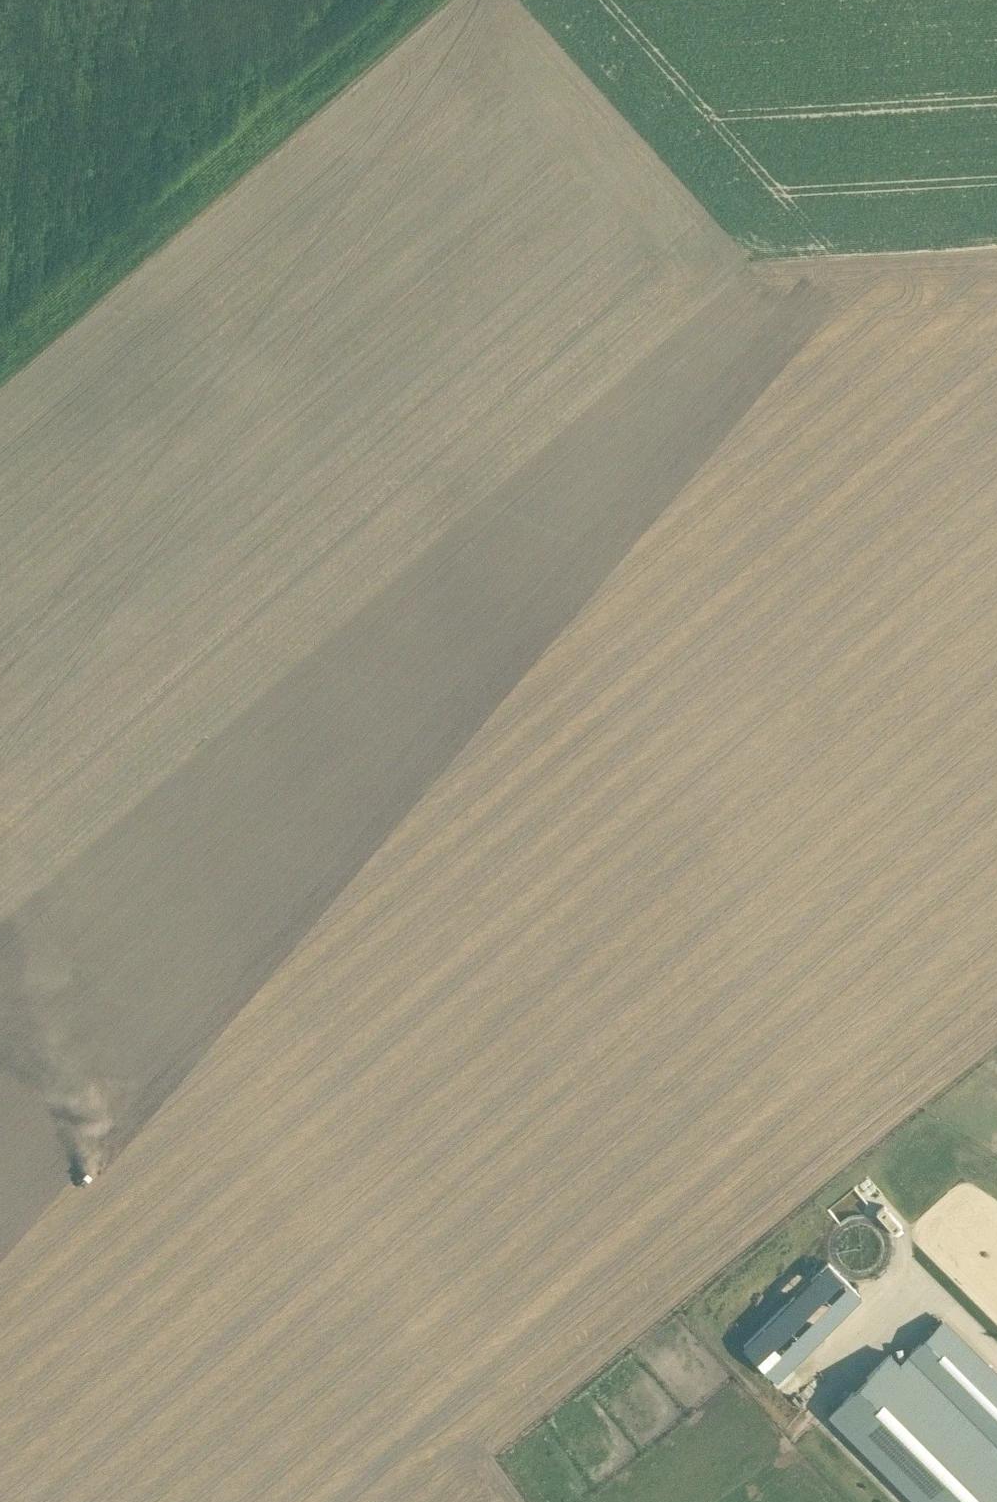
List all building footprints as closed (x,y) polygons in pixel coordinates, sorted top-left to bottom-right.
[(758,1339),(788,1369),(872,1287),(841,1256),(758,1339)] [(942,1319),(909,1351),(910,1352),(900,1361),(890,1351),(830,1411),(920,1501),(996,1501),(996,1374),(942,1319)]
